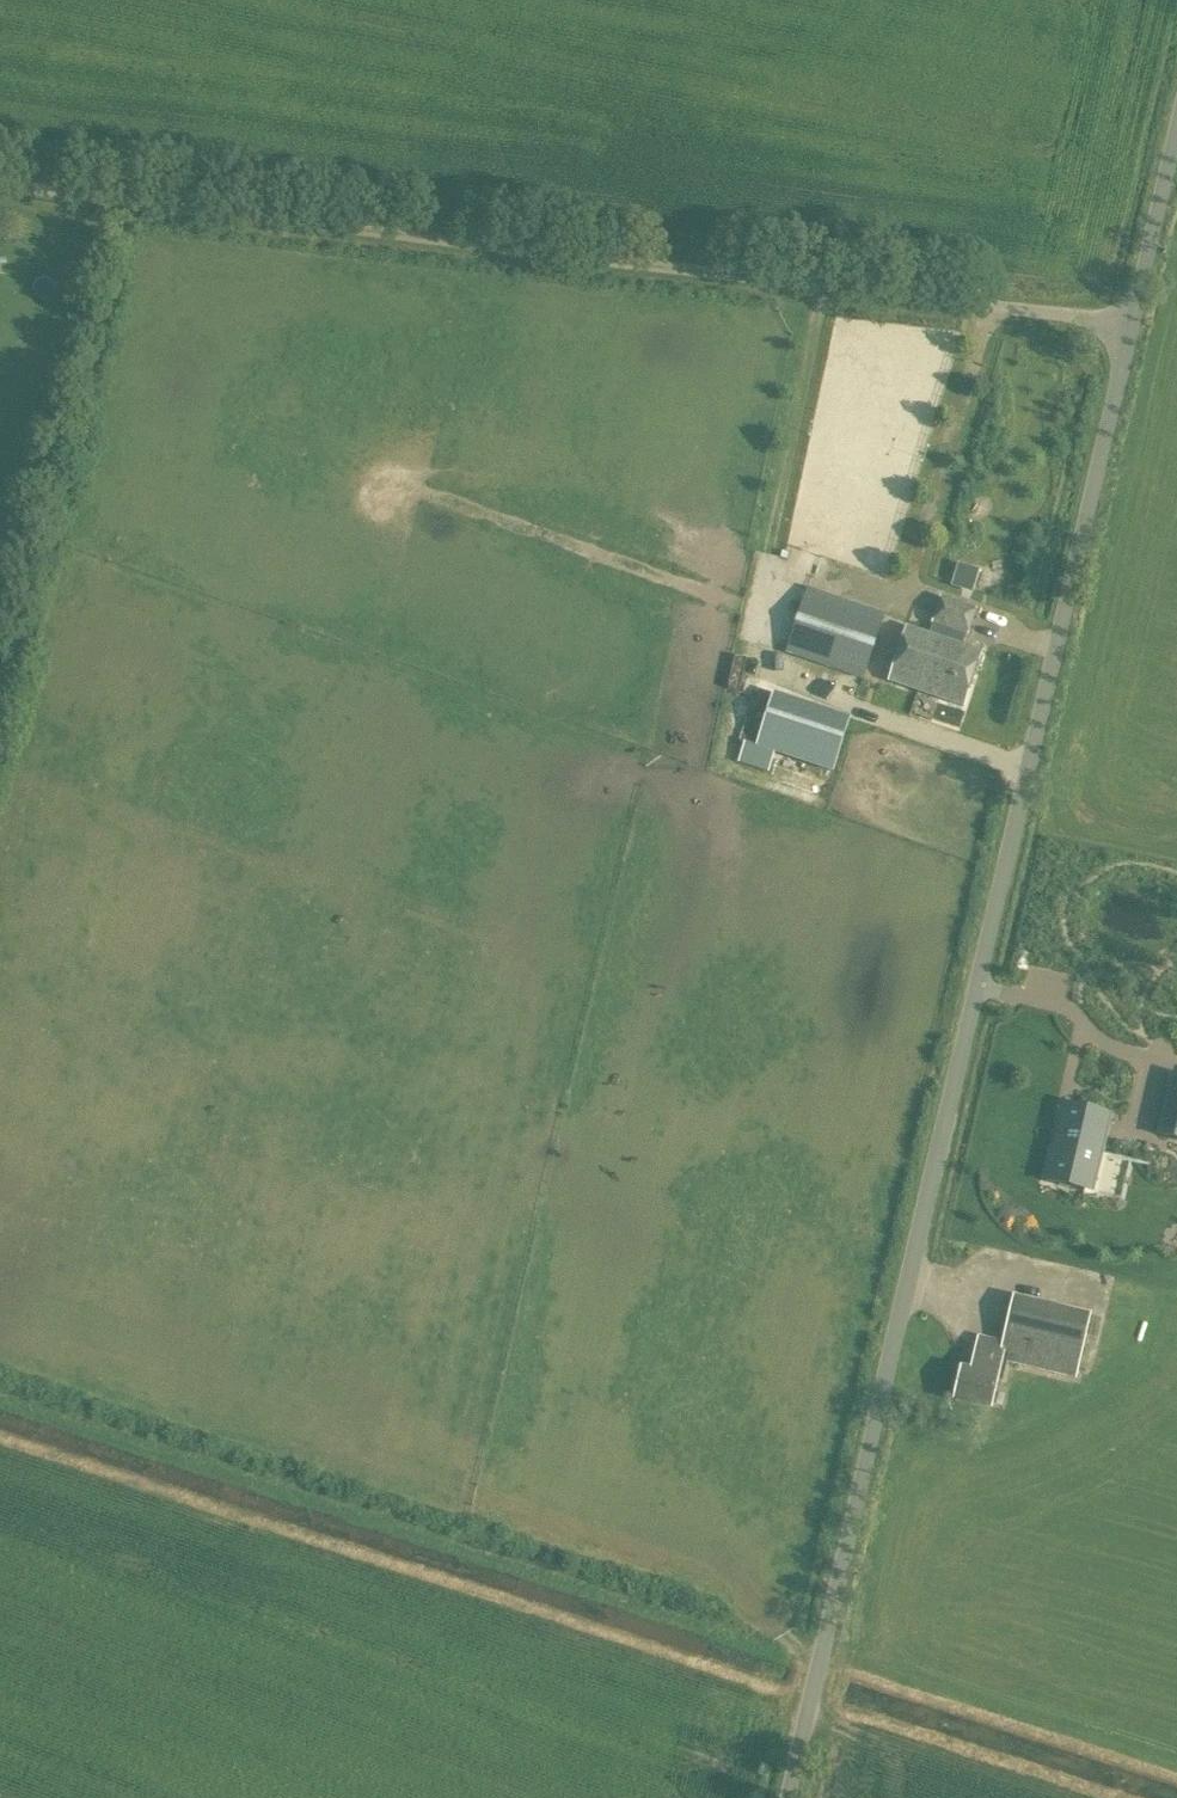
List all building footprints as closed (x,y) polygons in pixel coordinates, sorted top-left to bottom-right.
[(949,584),(973,590),(979,568),(954,562),(949,584)] [(876,609),(807,587),(784,653),(853,676),(876,609)] [(909,627),(890,682),(964,706),(982,651),(965,646),(968,634),(970,635),(978,609),(943,597),(935,623),(936,623),(932,635),(909,627)] [(774,753),(833,773),(851,719),(774,693),(756,747),(774,753)] [(771,758),(744,749),(740,762),(767,771),(771,758)] [(1163,1138),(1176,1141),(1176,1076),(1163,1138)] [(1055,1102),(1038,1172),(1103,1187),(1119,1117),(1055,1102)] [(1076,1378),(1091,1314),(1013,1296),(1003,1341),(979,1336),(970,1371),(961,1369),(953,1400),(989,1408),(1000,1360),(1076,1378)]
